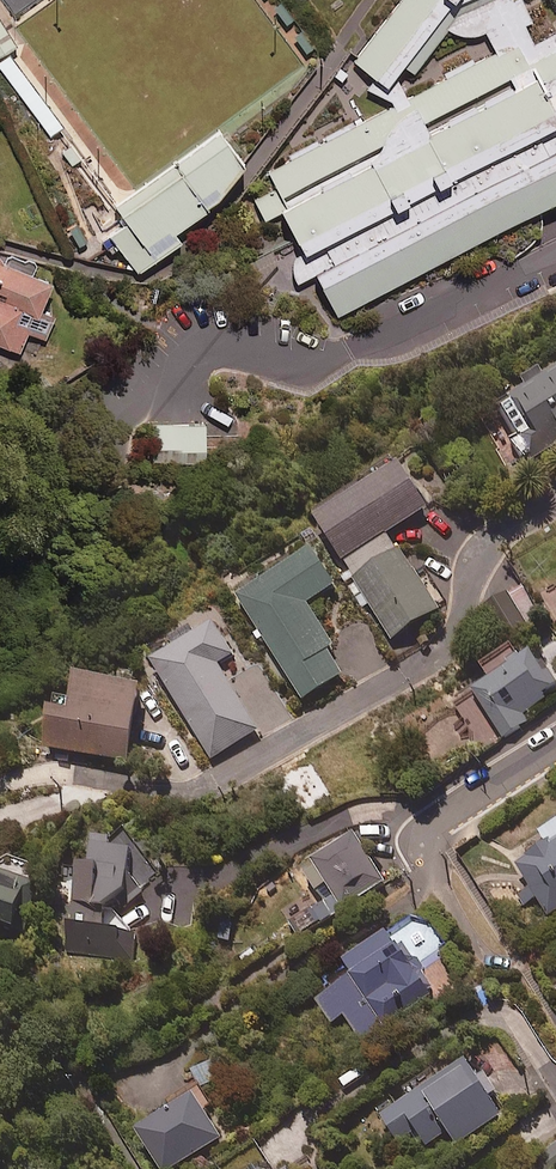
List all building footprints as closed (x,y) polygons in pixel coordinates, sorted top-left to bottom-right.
[(19,16),(41,0),(7,0),(19,16)] [(288,271),(293,283),(309,274),(335,316),(555,196),(555,34),(553,30),(530,42),(510,0),(395,0),(351,60),(371,77),(363,87),(388,100),(391,104),(267,171),(273,189),(255,200),(264,222),(278,215),(296,251),(289,257),(288,271)] [(0,21),(0,55),(15,45),(0,21)] [(9,57),(0,63),(0,69),(51,138),(62,129),(9,57)] [(177,241),(168,230),(201,204),(199,201),(208,195),(233,160),(208,127),(109,204),(122,221),(105,234),(136,273),(177,241)] [(53,289),(52,285),(51,281),(49,277),(47,273),(44,270),(41,267),(38,265),(34,263),(30,262),(25,261),(21,261),(17,262),(13,263),(9,265),(6,268),(0,265),(0,347),(19,356),(29,334),(45,341),(55,319),(42,313),(53,289)] [(521,425),(511,431),(528,457),(543,448),(555,439),(555,364),(504,397),(521,425)] [(204,420),(149,420),(149,459),(204,460),(204,420)] [(392,528),(431,504),(402,458),(315,512),(343,558),(391,636),(439,606),(402,545),(397,548),(387,531),(392,528)] [(337,582),(314,545),(239,591),(303,696),(344,671),(328,645),(334,641),(308,600),(337,582)] [(235,652),(214,618),(152,655),(212,756),(259,728),(219,661),(235,652)] [(512,641),(484,656),(492,671),(471,682),(498,734),(525,720),(520,709),(555,690),(555,680),(535,641),(517,650),(512,641)] [(134,678),(136,669),(119,666),(118,676),(77,668),(70,705),(50,701),(42,742),(128,758),(142,680),(134,678)] [(538,828),(545,838),(511,860),(547,914),(555,908),(555,816),(538,828)] [(387,879),(355,828),(300,863),(322,899),(293,917),(303,931),(387,879)] [(126,919),(110,901),(128,888),(132,833),(93,830),(91,859),(80,858),(77,899),(53,897),(51,923),(69,924),(67,952),(123,957),(126,919)] [(0,864),(0,916),(13,921),(31,877),(0,864)] [(238,923),(211,921),(210,938),(237,940),(238,923)] [(414,963),(389,926),(343,957),(347,963),(309,989),(331,1021),(343,1013),(361,1040),(441,985),(421,958),(414,963)] [(506,1108),(471,1055),(442,1074),(436,1065),(422,1074),(426,1081),(381,1111),(400,1140),(417,1128),(427,1143),(453,1126),(461,1138),(506,1108)] [(203,1085),(136,1125),(163,1168),(165,1168),(222,1134),(204,1105),(212,1100),(203,1085)]
